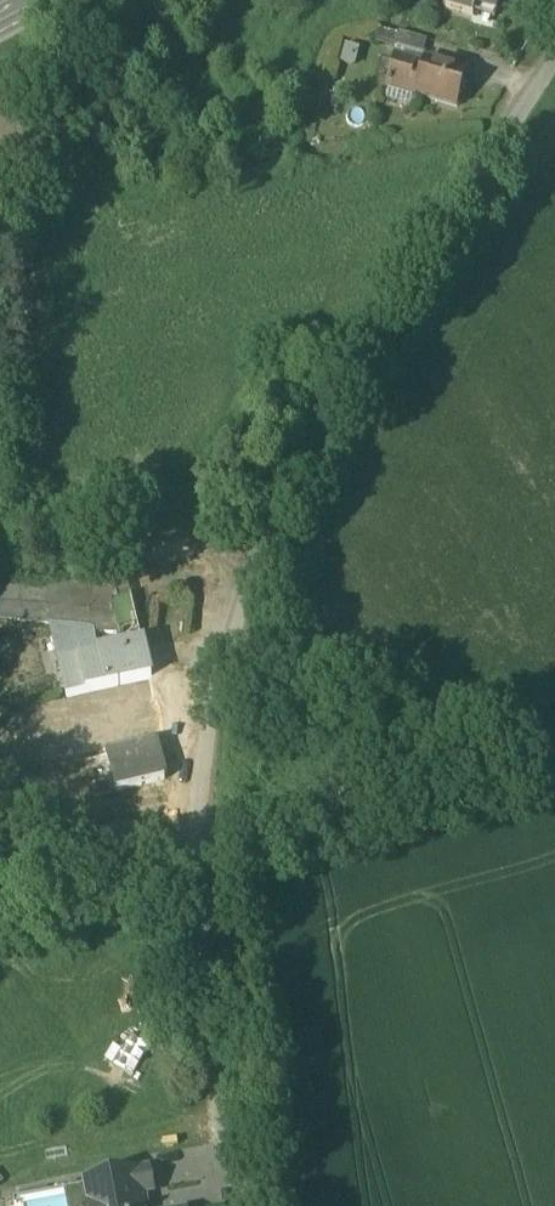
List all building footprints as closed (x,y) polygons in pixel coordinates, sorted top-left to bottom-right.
[(493,14),(497,0),(443,0),(442,7),(470,14),(471,8),(493,14)] [(393,47),(420,56),(425,40),(397,32),(393,47)] [(384,84),(412,92),(420,64),(393,56),(384,84)] [(421,59),(420,64),(412,92),(411,93),(454,106),(464,72),(421,59)] [(90,587),(49,596),(49,614),(90,619),(95,612),(90,587)] [(49,614),(49,596),(0,593),(0,611),(49,614)] [(132,604),(95,612),(90,619),(89,635),(92,635),(93,641),(120,644),(122,655),(126,658),(143,655),(132,604)] [(55,632),(53,629),(89,635),(90,619),(49,614),(0,611),(0,628),(55,632)] [(92,635),(89,635),(53,629),(55,632),(70,703),(90,699),(84,672),(100,668),(93,641),(92,635)] [(84,672),(90,699),(149,685),(143,655),(126,658),(122,655),(117,653),(112,654),(107,657),(103,662),(103,667),(100,668),(84,672)] [(154,752),(141,755),(151,791),(164,787),(154,752)] [(118,800),(151,791),(141,755),(107,763),(108,765),(118,800)] [(116,1069),(133,1073),(139,1047),(122,1043),(116,1069)] [(139,1200),(153,1197),(149,1175),(87,1188),(91,1205),(140,1205),(139,1200)] [(87,1188),(14,1202),(15,1205),(91,1205),(87,1188)]
